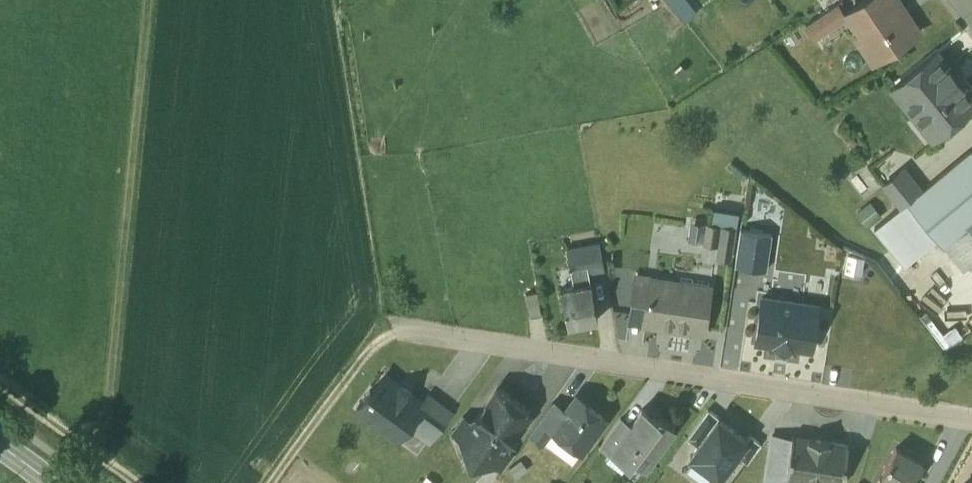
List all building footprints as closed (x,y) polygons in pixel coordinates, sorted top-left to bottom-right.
[(690,0),(671,0),(690,24),(702,15),(690,0)] [(805,18),(814,32),(844,12),(836,0),(832,0),(805,18)] [(847,5),(857,20),(860,18),(880,48),(872,53),(872,54),(919,24),(903,0),(854,0),(847,5)] [(893,80),(932,129),(943,121),(950,124),(958,118),(957,109),(971,97),(971,91),(935,46),(893,80)] [(960,225),(971,214),(971,142),(971,141),(920,183),(906,195),(937,233),(942,239),(960,225)] [(920,183),(903,162),(881,179),(899,200),(906,195),(920,183)] [(937,233),(906,195),(873,222),(904,260),(937,233)] [(880,209),(871,199),(861,208),(869,218),(880,209)] [(714,204),(712,217),(738,220),(739,206),(714,204)] [(960,225),(942,239),(964,265),(971,258),(971,214),(960,225)] [(719,221),(706,219),(703,239),(716,241),(719,221)] [(730,222),(726,255),(735,256),(739,223),(730,222)] [(771,230),(740,225),(734,260),(766,265),(771,230)] [(599,241),(584,244),(587,260),(589,269),(604,266),(600,248),(599,241)] [(584,244),(566,247),(569,263),(587,260),(584,244)] [(844,264),(861,268),(864,253),(848,249),(844,264)] [(587,260),(569,263),(573,283),(560,285),(567,323),(597,317),(589,269),(587,260)] [(709,283),(635,272),(630,307),(646,310),(645,317),(684,323),(686,325),(701,327),(703,325),(709,283)] [(537,291),(526,293),(529,316),(541,314),(537,291)] [(817,300),(761,292),(755,336),(810,344),(817,300)] [(411,391),(398,382),(385,373),(372,390),(369,387),(356,406),(374,419),(383,408),(405,424),(407,421),(422,400),(421,399),(411,392),(411,391)] [(497,385),(461,434),(470,455),(493,458),(529,409),(497,385)] [(450,408),(427,391),(421,399),(422,400),(407,421),(429,437),(450,408)] [(604,415),(576,394),(564,410),(553,425),(581,447),(604,415)] [(551,400),(530,428),(543,438),(553,425),(564,410),(551,400)] [(657,416),(642,405),(629,422),(611,446),(612,447),(628,459),(633,454),(645,463),(652,454),(667,433),(674,424),(659,413),(657,416)] [(697,442),(717,415),(719,413),(707,405),(686,434),(697,442)] [(620,415),(600,441),(611,449),(612,447),(611,446),(629,422),(620,415)] [(746,437),(717,415),(697,442),(690,452),(719,473),(736,450),(746,437)] [(800,473),(785,471),(789,442),(791,431),(770,428),(762,482),(799,482),(800,473)] [(750,431),(746,437),(736,450),(747,458),(761,439),(750,431)] [(667,433),(652,454),(654,456),(669,435),(667,433)] [(847,439),(807,433),(805,445),(800,473),(842,479),(847,439)] [(879,471),(873,482),(890,482),(892,479),(900,482),(906,482),(921,456),(895,441),(879,471)] [(805,445),(789,442),(785,471),(800,473),(805,445)]
